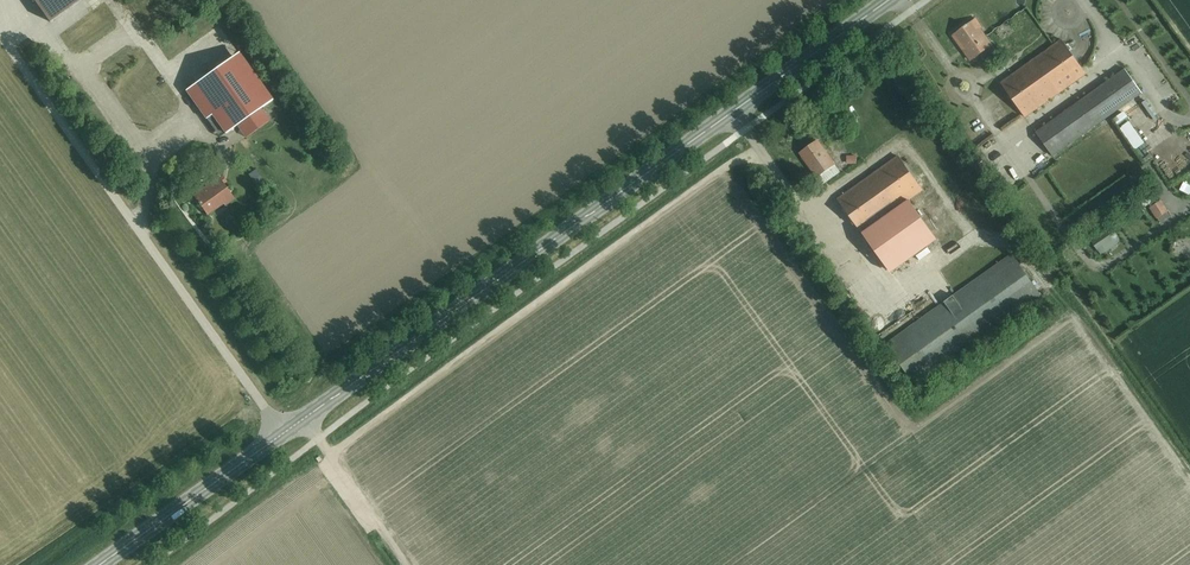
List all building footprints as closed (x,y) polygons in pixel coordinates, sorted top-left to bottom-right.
[(79,0),(32,0),(48,22),(79,0)] [(971,60),(992,45),(979,28),(977,29),(971,22),(955,33),(967,50),(965,51),(971,60)] [(1026,117),(1086,74),(1061,40),(1001,82),(1026,117)] [(241,70),(235,73),(238,80),(252,72),(246,62),(239,67),(241,70)] [(212,115),(226,134),(273,100),(272,99),(249,116),(215,68),(185,90),(206,119),(212,115)] [(1053,156),(1096,126),(1143,92),(1126,68),(1036,132),(1053,156)] [(817,177),(835,164),(818,140),(800,153),(817,177)] [(851,153),(852,168),(864,167),(864,153),(851,153)] [(898,156),(838,199),(862,233),(909,200),(923,190),(898,156)] [(225,204),(234,198),(219,177),(201,190),(203,192),(195,197),(199,202),(198,202),(200,205),(200,204),(207,214),(223,202),(225,204)] [(935,237),(909,200),(862,233),(889,270),(935,237)] [(1167,204),(1156,211),(1163,223),(1174,216),(1167,204)] [(1012,254),(910,326),(886,343),(916,386),(1042,296),(1012,254)] [(940,274),(932,280),(941,292),(949,287),(940,274)] [(910,300),(919,310),(924,305),(915,296),(910,300)]
